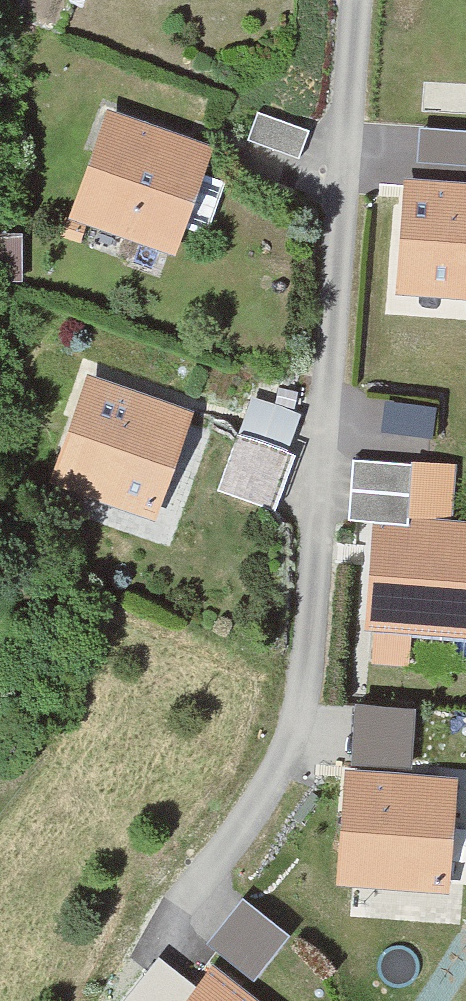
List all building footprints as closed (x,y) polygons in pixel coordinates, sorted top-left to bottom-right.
[(109,123),(66,227),(173,265),(210,161),(109,123)] [(423,155),(465,157),(465,124),(425,123),(423,155)] [(408,196),(392,300),(465,305),(465,198),(408,196)] [(93,387),(51,486),(159,526),(189,424),(93,387)] [(295,441),(306,407),(259,392),(248,425),(295,441)] [(244,428),(224,484),(277,502),(297,446),(244,428)] [(371,536),(362,636),(368,636),(367,668),(406,671),(406,639),(465,639),(465,524),(418,523),(408,535),(371,536)] [(414,760),(421,702),(361,695),(354,753),(414,760)] [(457,782),(345,778),(335,887),(447,891),(457,782)] [(249,890),(213,936),(261,972),(296,927),(249,890)] [(216,974),(193,1000),(256,1000),(216,974)]
